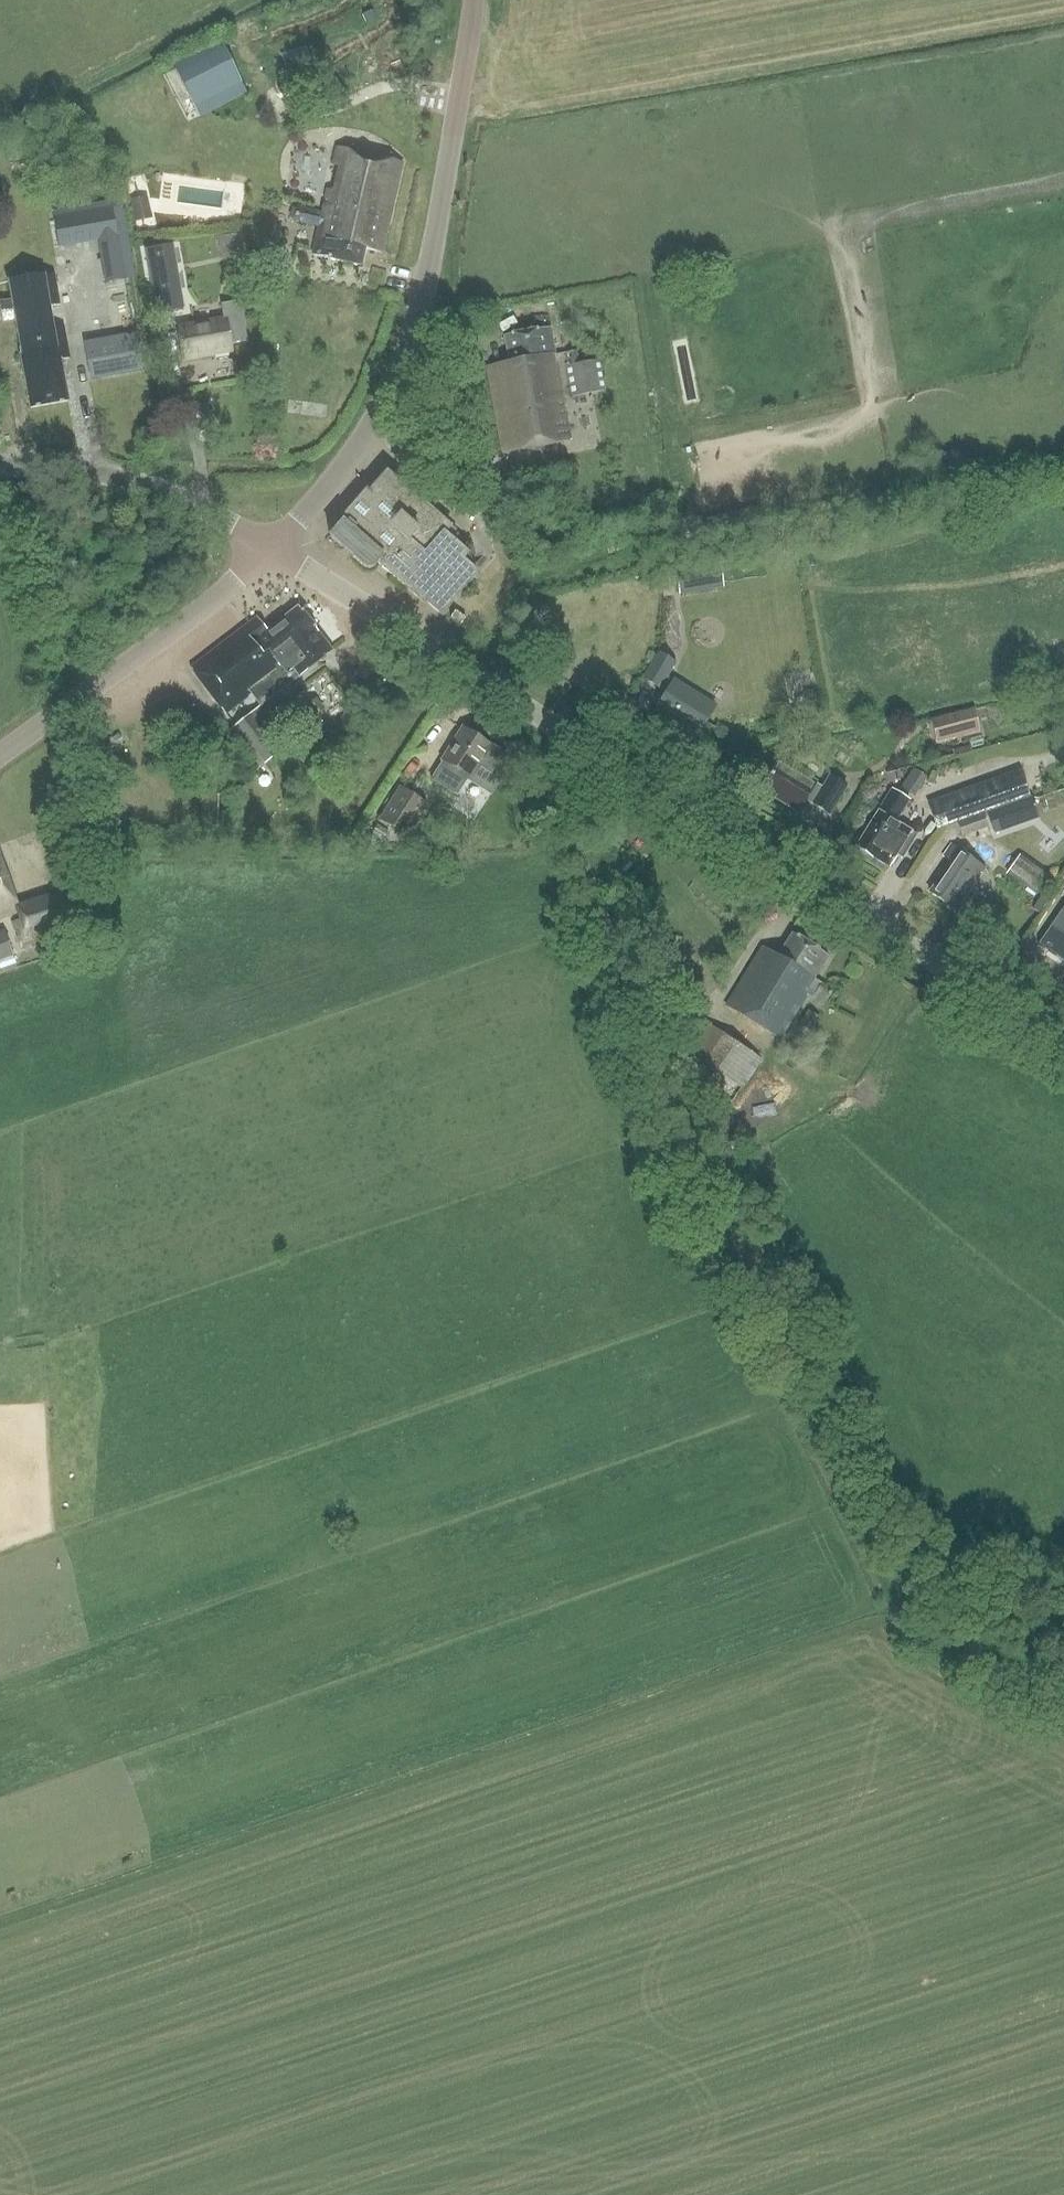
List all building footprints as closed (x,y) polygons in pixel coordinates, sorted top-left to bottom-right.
[(222,45),(175,69),(194,104),(240,80),(222,45)] [(383,256),(404,165),(339,150),(323,218),(311,216),(310,214),(298,212),(296,224),(309,227),(309,225),(320,228),(314,259),(362,271),(366,252),(383,256)] [(113,202),(71,211),(76,240),(119,234),(113,202)] [(190,216),(188,227),(199,229),(201,218),(190,216)] [(245,235),(222,236),(223,248),(246,246),(245,235)] [(120,247),(101,250),(104,263),(122,259),(120,247)] [(175,261),(149,265),(154,292),(180,288),(175,261)] [(61,304),(57,280),(56,275),(45,277),(45,275),(9,281),(13,302),(1,304),(5,322),(17,319),(22,351),(20,352),(30,407),(71,400),(63,358),(71,357),(66,325),(55,327),(51,306),(61,304)] [(249,342),(241,301),(221,304),(223,318),(195,323),(194,315),(185,317),(187,325),(180,326),(181,331),(186,359),(217,354),(218,357),(234,354),(232,344),(249,342)] [(502,455),(569,443),(548,330),(502,338),(507,367),(486,370),(502,455)] [(115,336),(87,340),(90,354),(93,374),(141,366),(136,334),(115,338),(115,336)] [(577,351),(564,353),(573,398),(605,392),(599,360),(580,363),(577,351)] [(441,611),(475,572),(461,559),(466,552),(447,535),(454,528),(386,469),(329,535),(366,567),(373,566),(377,562),(425,604),(429,600),(441,611)] [(676,569),(680,594),(724,587),(720,562),(676,569)] [(260,704),(297,676),(297,677),(331,651),(296,607),(267,630),(257,617),(190,669),(224,713),(252,692),(260,704)] [(666,647),(645,679),(667,694),(655,712),(675,726),(674,727),(692,739),(718,700),(707,692),(705,696),(674,677),(673,679),(668,676),(681,657),(666,647)] [(224,734),(253,771),(289,743),(260,706),(224,734)] [(974,708),(930,719),(936,743),(980,731),(974,708)] [(468,782),(472,776),(491,787),(500,772),(502,773),(512,758),(462,727),(431,778),(457,794),(465,780),(468,782)] [(796,809),(813,782),(777,759),(759,786),(796,809)] [(912,767),(900,786),(914,794),(926,776),(912,767)] [(1020,769),(927,802),(936,829),(957,822),(982,813),(1029,796),(1020,769)] [(429,804),(400,786),(379,819),(408,838),(429,804)] [(899,791),(861,849),(894,870),(902,858),(907,861),(922,838),(901,825),(915,802),(899,791)] [(1032,797),(988,813),(994,831),(1038,815),(1032,797)] [(957,822),(962,836),(987,827),(982,813),(957,822)] [(954,910),(983,867),(948,843),(940,855),(948,860),(927,891),(954,910)] [(91,921),(87,883),(19,906),(0,851),(0,918),(20,912),(22,918),(11,922),(21,950),(65,935),(63,930),(91,921)] [(1020,854),(1007,873),(1037,894),(1050,875),(1020,854)] [(1063,958),(1063,904),(1039,941),(1063,958)] [(0,931),(0,961),(13,956),(4,929),(0,931)] [(763,948),(727,1007),(780,1039),(807,995),(832,1011),(845,989),(828,979),(825,985),(815,979),(829,955),(792,933),(778,957),(763,948)] [(61,939),(39,946),(44,960),(65,954),(61,939)] [(808,1007),(798,1022),(811,1030),(820,1015),(808,1007)] [(725,1033),(705,1062),(695,1077),(733,1102),(762,1059),(725,1033)]
